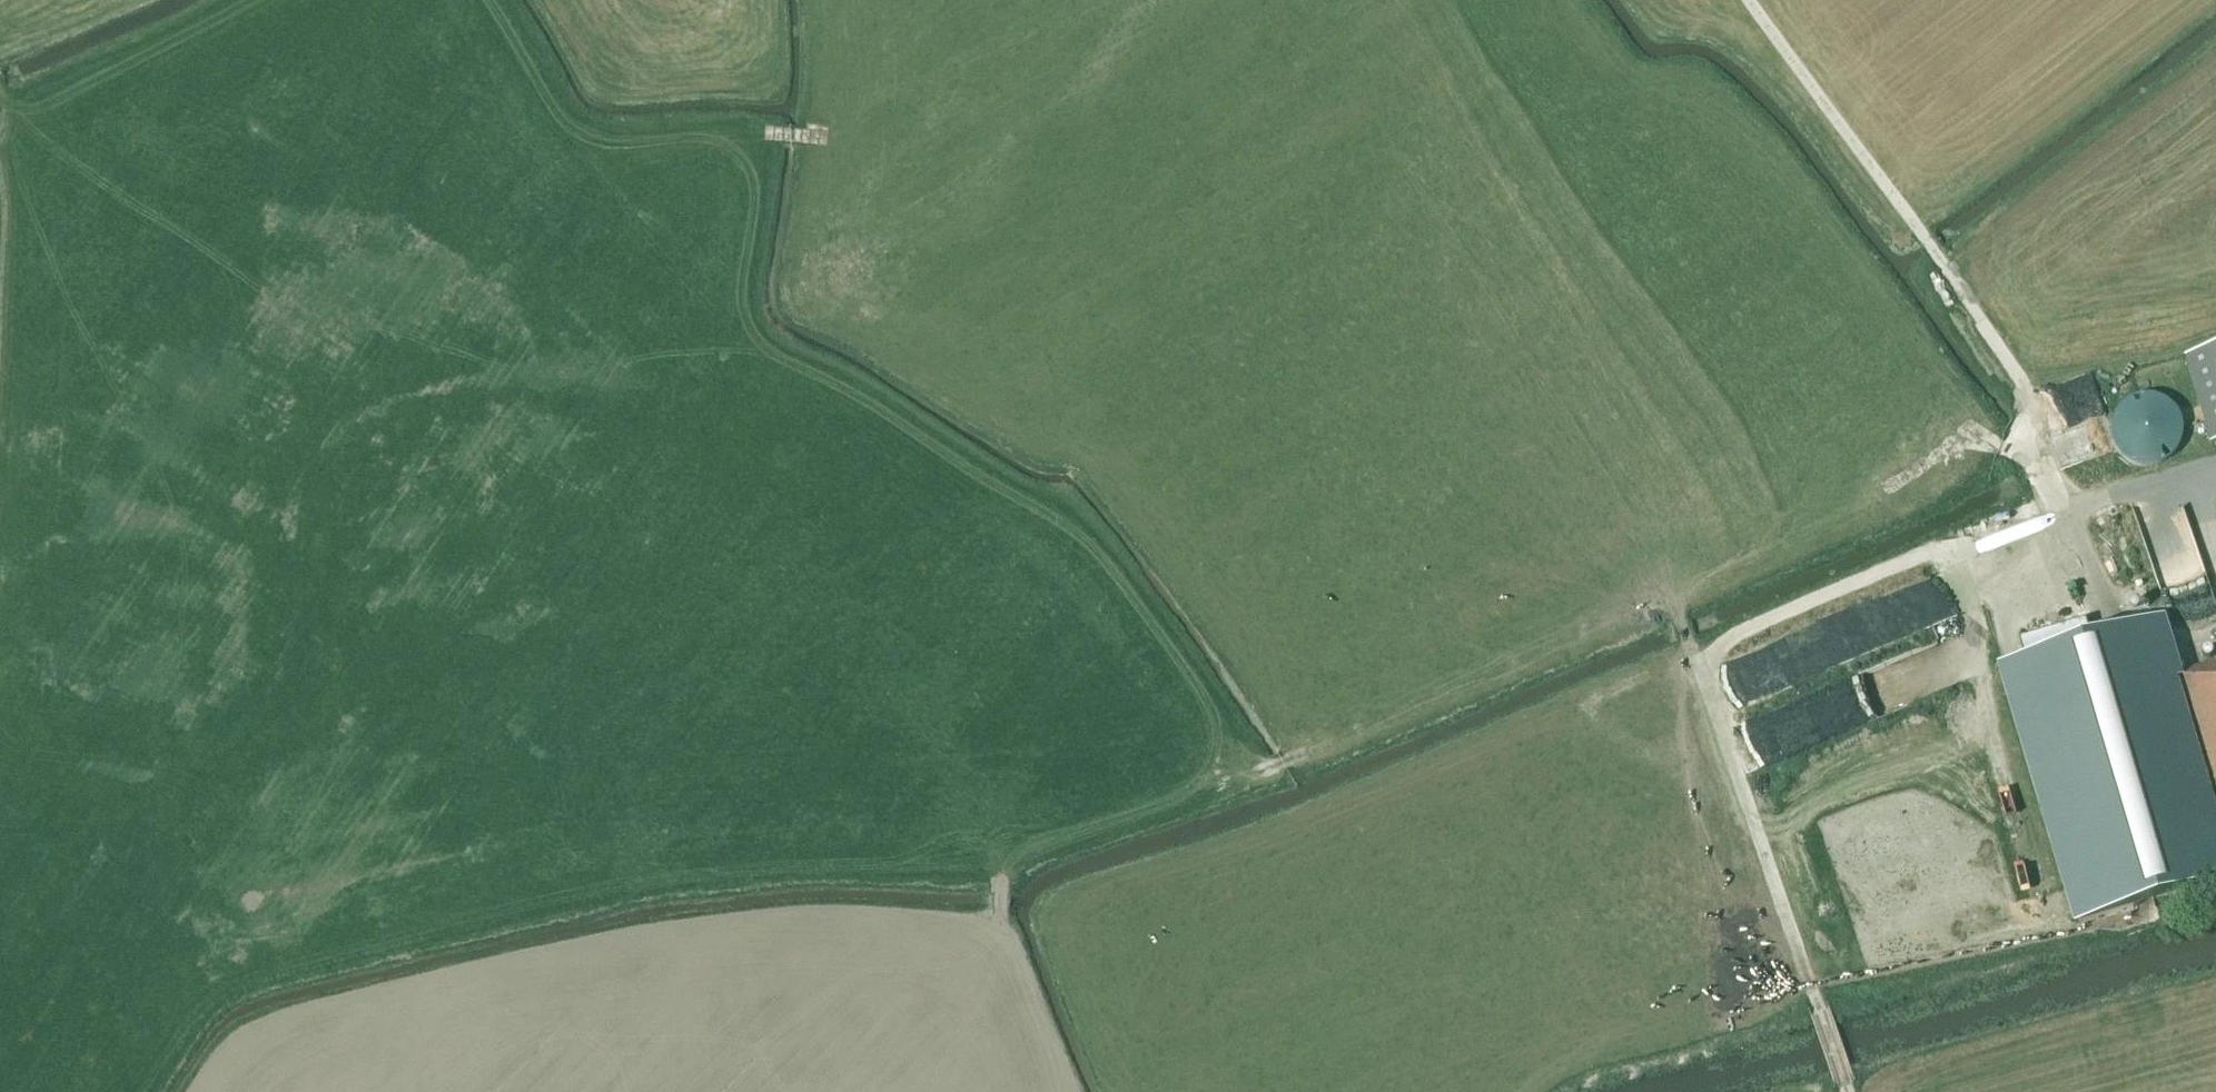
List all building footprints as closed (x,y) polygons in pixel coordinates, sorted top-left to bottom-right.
[(2184,358),(2210,444),(2215,442),(2215,349),(2184,358)] [(2153,396),(2147,396),(2140,396),(2134,398),(2129,400),(2124,404),(2119,408),(2116,413),(2113,419),(2111,425),(2111,431),(2112,437),(2113,443),(2116,449),(2119,454),(2124,458),(2129,462),(2134,465),(2140,466),(2147,467),(2153,466),(2159,465),(2164,462),(2169,458),(2174,454),(2177,449),(2180,443),(2182,437),(2182,431),(2182,425),(2180,419),(2177,413),(2174,408),(2169,404),(2164,400),(2159,398),(2153,396)] [(2215,898),(2215,645),(2209,647),(2215,664),(2184,674),(2177,656),(2166,660),(2152,617),(1988,669),(2077,943),(2215,898)]
